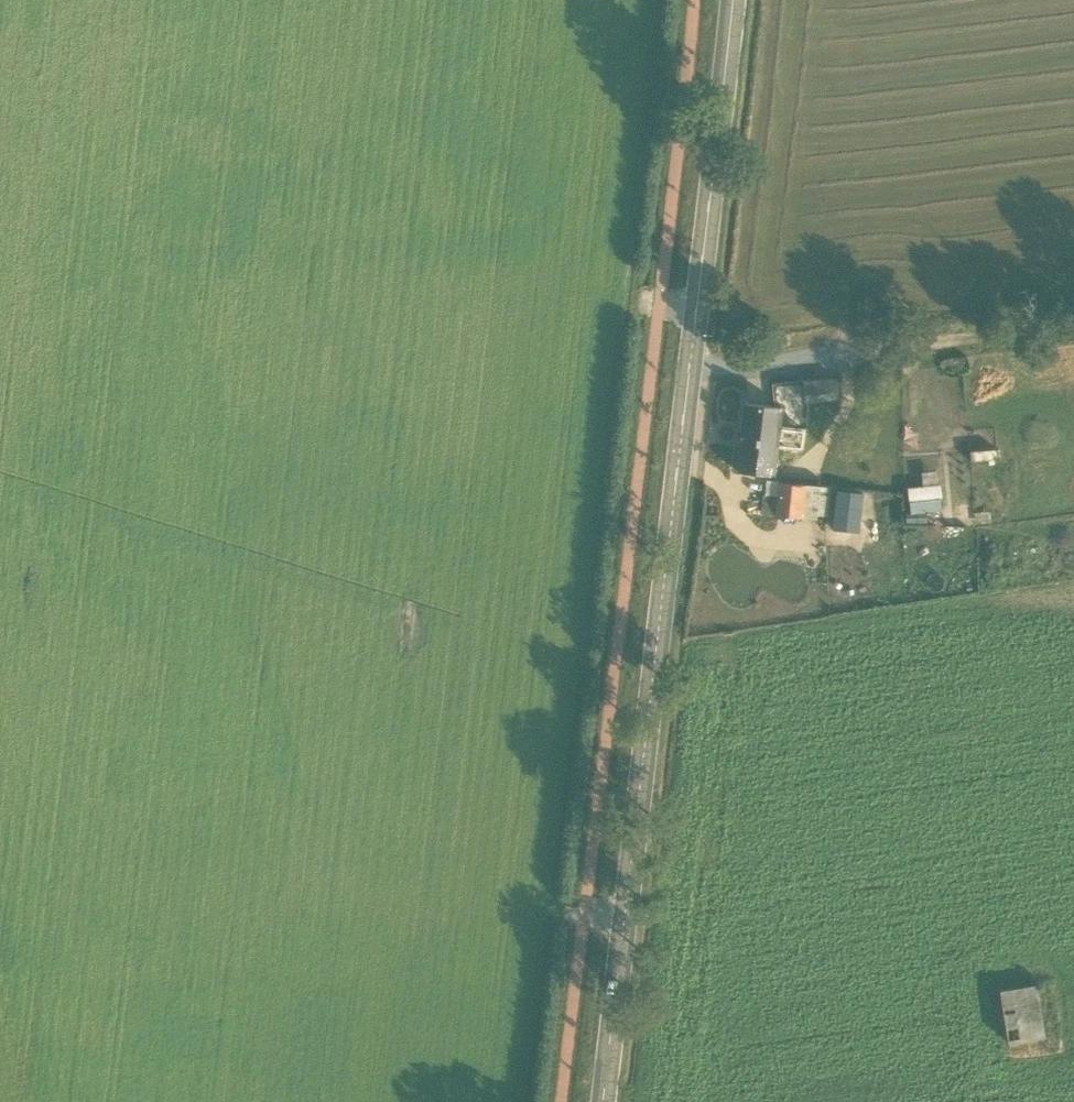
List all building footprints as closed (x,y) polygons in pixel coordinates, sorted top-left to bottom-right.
[(770,342),(755,343),(756,351),(770,350),(770,342)] [(835,377),(802,381),(804,401),(837,398),(835,377)] [(782,408),(747,403),(737,471),(772,476),(782,408)] [(940,512),(935,472),(920,474),(922,487),(908,489),(911,513),(904,514),(906,524),(926,522),(925,513),(940,512)] [(813,488),(775,484),(764,482),(760,510),(772,512),(771,515),(810,519),(826,521),(829,490),(813,488)] [(1035,984),(996,984),(996,1030),(1035,1030),(1035,984)]
